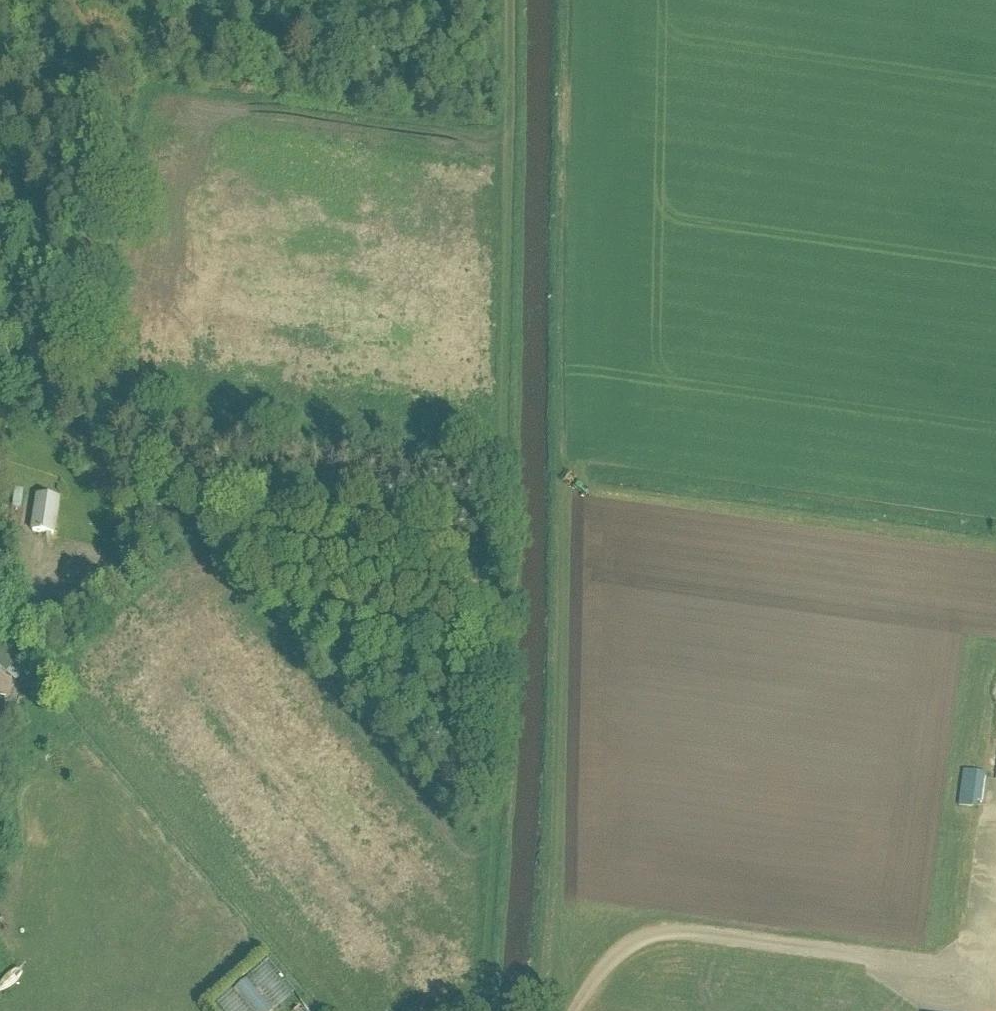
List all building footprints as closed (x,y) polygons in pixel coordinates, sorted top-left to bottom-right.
[(33,533),(54,536),(59,499),(38,496),(33,533)] [(0,644),(0,670),(8,677),(21,661),(0,644)] [(957,808),(977,811),(978,803),(983,804),(987,777),(978,775),(978,774),(962,772),(957,808)]
